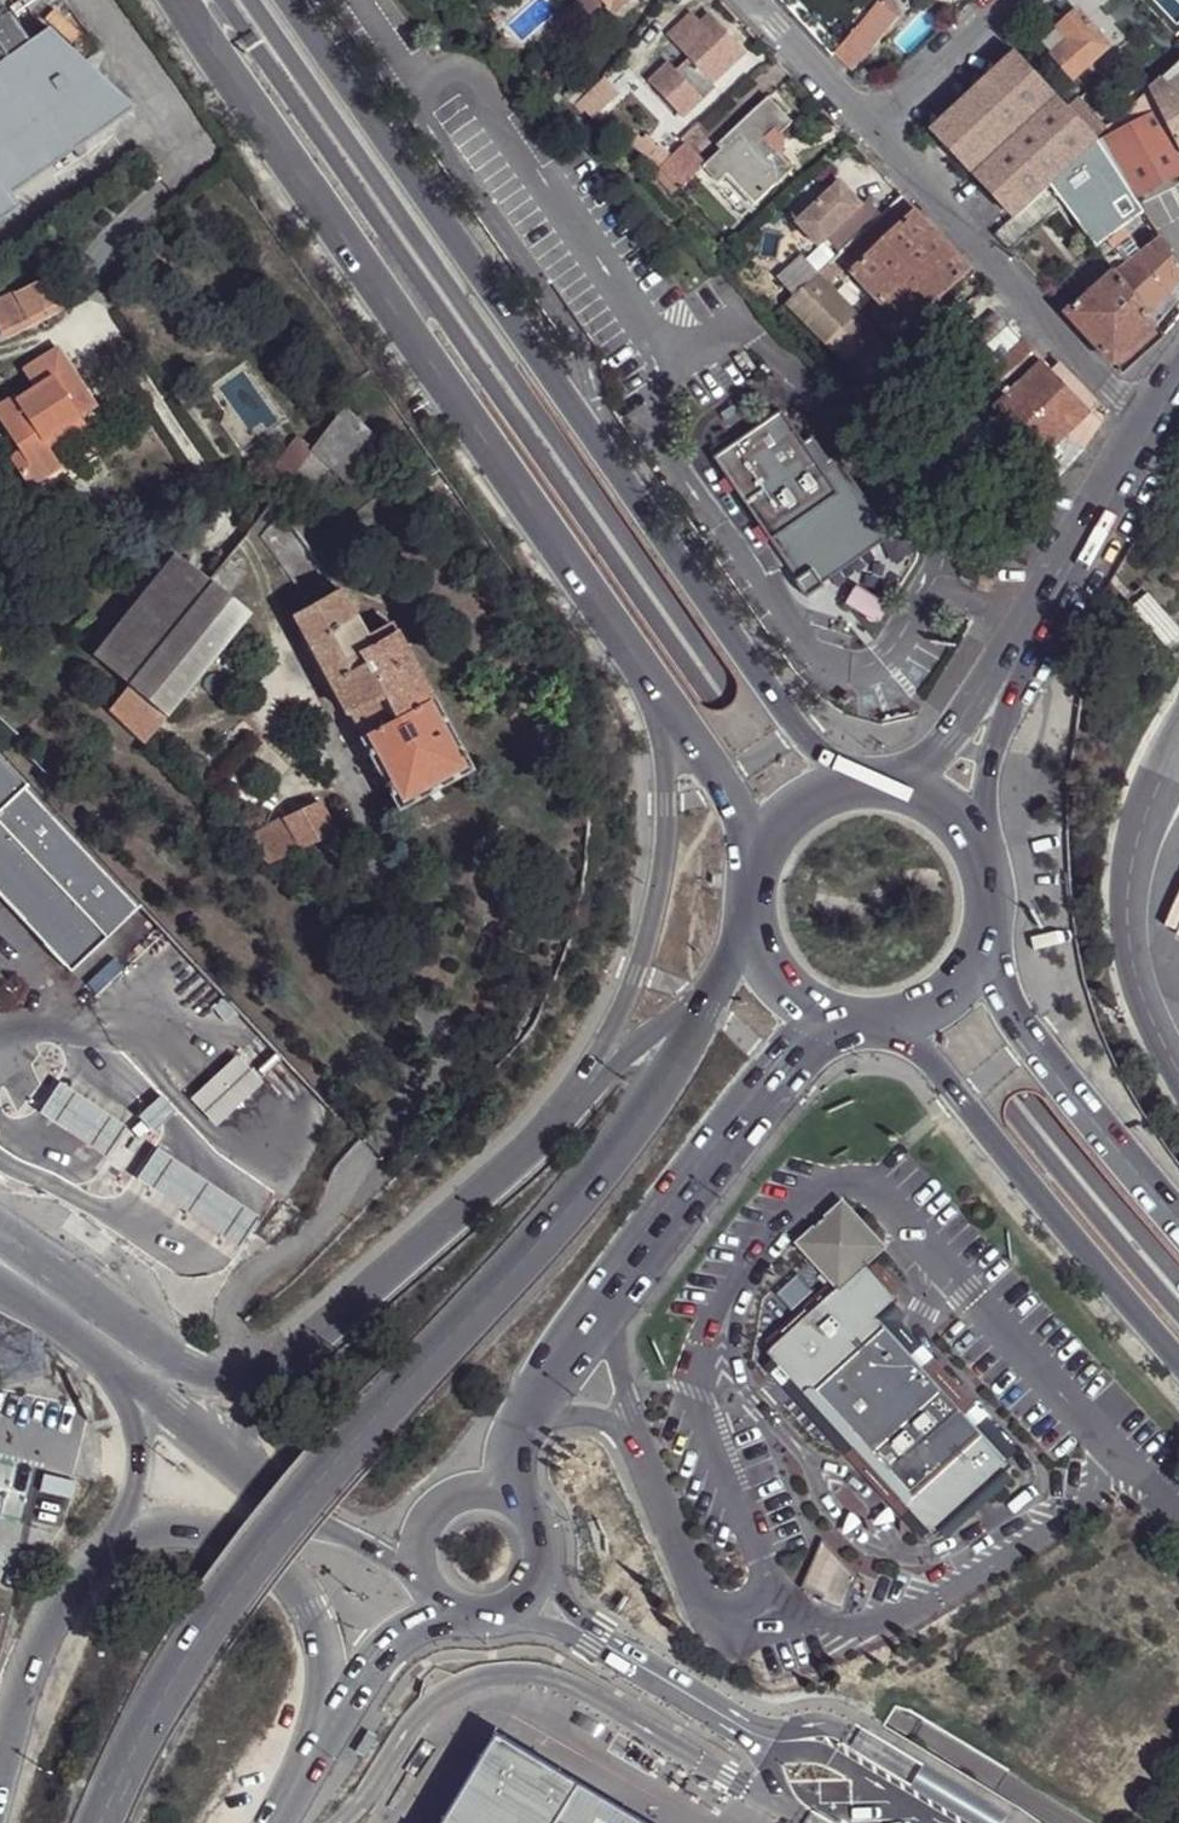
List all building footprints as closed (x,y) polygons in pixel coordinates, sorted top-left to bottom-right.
[(24,208),(16,198),(137,111),(49,32),(32,43),(1,0),(0,0),(0,225),(24,208)] [(604,0),(579,0),(578,1),(592,15),(605,2),(604,0)] [(605,2),(616,14),(630,0),(604,0),(605,2)] [(851,30),(852,28),(873,4),(869,0),(861,0),(843,23),(851,30)] [(873,4),(852,28),(873,46),(897,17),(875,0),(873,4)] [(1111,48),(1079,11),(1060,29),(1071,40),(1054,56),(1055,57),(1065,67),(1076,81),(1111,48)] [(743,53),(710,15),(701,23),(692,13),(667,36),(679,49),(646,79),(681,117),(691,109),(692,110),(717,88),(711,82),(743,53)] [(834,51),(853,71),(873,46),(852,28),(851,30),(834,51)] [(1071,40),(1060,29),(1044,44),(1051,52),(1054,56),(1071,40)] [(1066,108),(1014,52),(931,129),(1014,217),(1049,185),(1097,141),(1093,137),(1076,119),(1066,108)] [(1065,67),(1055,57),(1053,60),(1050,62),(1059,73),(1065,67)] [(1169,74),(1151,91),(1157,102),(1178,84),(1178,65),(1169,74)] [(552,74),(547,70),(540,76),(544,81),(552,74)] [(590,82),(579,71),(558,89),(570,101),(590,82)] [(1157,102),(1161,110),(1178,147),(1178,84),(1157,102)] [(792,122),(768,98),(718,146),(722,150),(705,168),(719,183),(729,173),(757,204),(796,168),(782,153),(768,138),(776,130),(780,135),(781,134),(792,122)] [(1082,98),(1066,108),(1076,119),(1086,110),(1088,108),(1082,98)] [(1102,127),(1086,110),(1076,119),(1093,137),(1102,127)] [(1133,197),(1152,188),(1178,175),(1178,147),(1161,110),(1097,142),(1116,171),(1133,197)] [(646,134),(636,126),(625,140),(636,147),(646,134)] [(702,127),(684,143),(691,150),(709,134),(702,127)] [(674,147),(650,129),(646,134),(636,147),(660,166),(674,147)] [(776,130),(768,138),(782,153),(783,149),(785,141),(785,138),(781,134),(780,135),(776,130)] [(1097,142),(1097,141),(1049,185),(1063,203),(1067,208),(1116,171),(1097,142)] [(660,166),(657,168),(679,189),(706,165),(691,150),(684,143),(660,166)] [(1133,197),(1116,171),(1067,208),(1095,247),(1124,226),(1143,212),(1133,197)] [(843,249),(884,210),(871,196),(865,201),(843,177),(799,218),(822,243),(830,236),(843,249)] [(1063,203),(1049,185),(1014,217),(995,234),(1009,249),(1063,203)] [(917,211),(902,194),(884,210),(843,249),(840,253),(855,269),(917,211)] [(971,267),(917,211),(855,269),(908,325),(971,267)] [(1142,252),(1124,226),(1095,247),(1114,271),(1115,273),(1142,252)] [(1160,238),(1142,252),(1170,294),(1178,283),(1178,267),(1160,238)] [(821,270),(804,250),(778,274),(796,293),(821,270)] [(1170,294),(1142,252),(1115,273),(1149,318),(1170,294)] [(855,269),(840,253),(832,260),(847,276),(855,269)] [(835,275),(826,265),(821,270),(796,293),(788,300),(798,310),(827,283),(835,275)] [(1115,273),(1114,271),(1066,313),(1113,365),(1156,327),(1149,318),(1115,273)] [(44,280),(15,295),(30,323),(58,310),(44,280)] [(876,335),(827,283),(798,310),(849,360),(875,336),(876,335)] [(1170,294),(1149,318),(1156,327),(1178,300),(1178,283),(1170,294)] [(15,295),(0,302),(0,336),(1,338),(30,323),(15,295)] [(1019,347),(1006,334),(978,359),(991,372),(1019,347)] [(1024,343),(1019,347),(991,372),(1011,393),(1043,363),(1024,343)] [(32,493),(64,471),(52,454),(46,445),(82,421),(70,403),(84,393),(57,355),(29,373),(43,391),(37,396),(22,406),(19,403),(0,415),(0,425),(22,458),(13,465),(32,493)] [(1051,370),(1043,363),(1011,393),(995,409),(1043,459),(1070,433),(1090,413),(1051,370)] [(1083,448),(1102,421),(1103,414),(1099,406),(1059,363),(1051,370),(1090,413),(1070,433),(1083,448)] [(24,377),(37,396),(43,391),(29,373),(24,377)] [(70,403),(82,421),(96,411),(84,393),(70,403)] [(0,405),(0,415),(19,403),(14,396),(0,405)] [(995,409),(984,397),(973,406),(985,420),(995,409)] [(342,408),(312,447),(333,466),(329,470),(348,486),(386,446),(342,408)] [(1043,459),(995,409),(985,420),(1011,448),(1047,485),(1057,474),(1043,459)] [(782,416),(716,462),(729,481),(738,492),(763,529),(771,540),(799,579),(796,581),(808,598),(825,587),(822,583),(834,576),(890,536),(837,461),(830,465),(814,442),(805,447),(782,416)] [(1011,448),(985,420),(960,443),(986,471),(1011,448)] [(82,421),(46,445),(52,454),(87,430),(82,421)] [(1083,448),(1070,433),(1043,459),(1057,474),(1083,448)] [(333,466),(312,447),(301,439),(274,473),(285,483),(292,474),(312,492),(329,470),(333,466)] [(738,492),(729,481),(725,484),(733,495),(738,492)] [(247,511),(245,514),(253,525),(256,521),(247,511)] [(771,540),(763,529),(758,532),(766,543),(771,540)] [(890,536),(834,576),(851,600),(915,556),(897,531),(890,536)] [(975,583),(983,562),(982,562),(980,561),(978,560),(977,559),(976,558),(973,556),(971,555),(962,578),(975,583)] [(180,557),(97,656),(110,668),(132,687),(117,703),(110,711),(144,744),(249,617),(180,557)] [(998,568),(985,563),(978,583),(990,587),(996,573),(998,568)] [(338,590),(294,615),(348,715),(352,713),(364,736),(361,738),(401,809),(474,768),(434,697),(431,698),(391,626),(367,636),(338,590)] [(1178,636),(1178,630),(1174,624),(1148,595),(1132,609),(1166,647),(1168,646),(1178,636)] [(1168,646),(1174,654),(1178,649),(1178,636),(1168,646)] [(110,668),(97,684),(117,703),(132,687),(110,668)] [(0,769),(0,891),(75,969),(135,913),(0,769)] [(319,801),(244,838),(271,864),(321,841),(335,834),(319,801)] [(335,834),(321,841),(326,852),(343,845),(337,833),(335,834)] [(262,1082),(237,1056),(191,1099),(216,1126),(262,1082)] [(124,1127),(60,1085),(40,1113),(105,1156),(124,1127)] [(163,1096),(155,1103),(168,1118),(176,1110),(163,1096)] [(168,1118),(155,1103),(139,1117),(153,1132),(168,1118)] [(137,1178),(238,1246),(257,1218),(157,1149),(137,1178)] [(767,1351),(933,1535),(1011,1465),(877,1318),(898,1299),(864,1262),(881,1246),(842,1204),(799,1244),(837,1286),(767,1351)] [(823,1601),(841,1558),(823,1539),(801,1590),(823,1601)] [(487,1741),(438,1822),(625,1822),(487,1741)]
